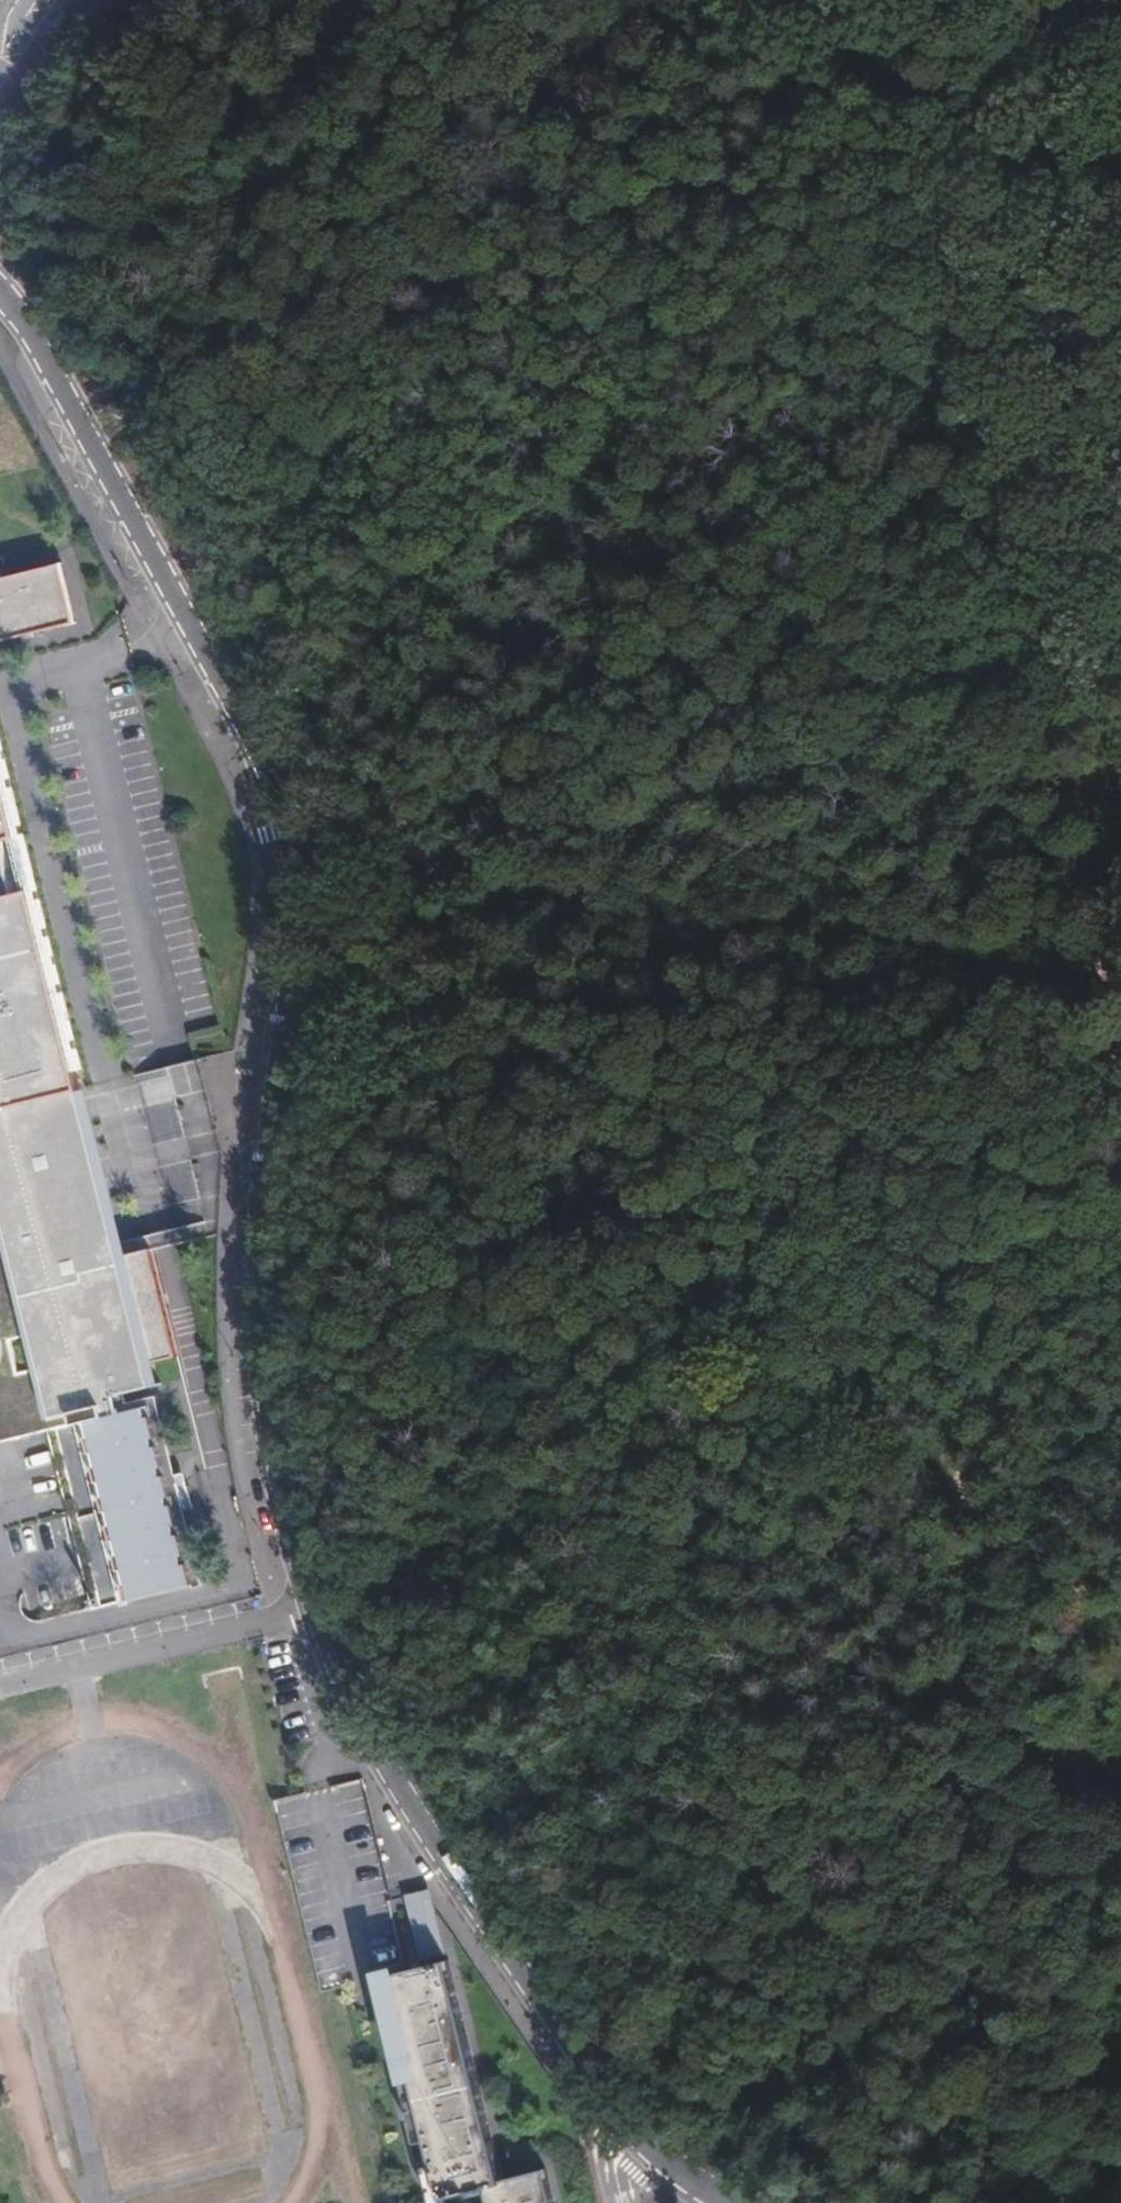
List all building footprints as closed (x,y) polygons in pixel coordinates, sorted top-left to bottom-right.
[(74,618),(58,555),(0,567),(0,635),(74,618)] [(163,1406),(81,1074),(0,745),(0,1177),(7,1209),(36,1337),(44,1371),(57,1431),(88,1424),(163,1406)] [(57,1431),(44,1371),(27,1375),(21,1341),(36,1337),(7,1209),(0,1210),(0,1445),(57,1431)] [(163,1406),(88,1424),(132,1605),(206,1588),(163,1406)] [(480,2138),(443,1976),(388,1988),(433,2190),(436,2202),(464,2202),(480,2200),(481,2202),(543,2202),(539,2186),(494,2195),(480,2138)]
